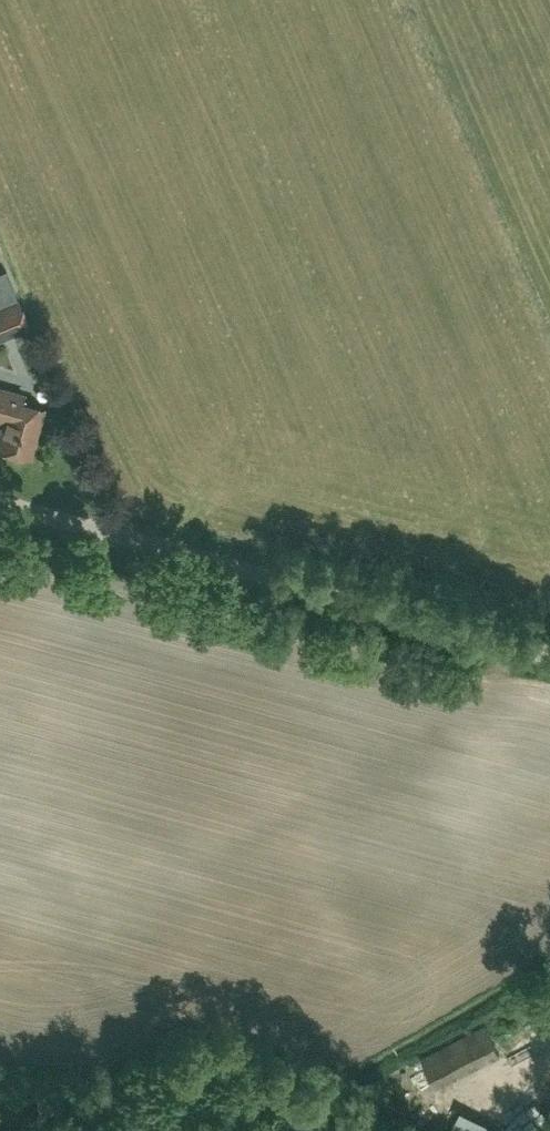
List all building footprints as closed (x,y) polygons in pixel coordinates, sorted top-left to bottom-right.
[(30,328),(18,299),(0,306),(0,340),(30,328)] [(4,421),(0,434),(0,448),(31,457),(44,408),(22,402),(24,394),(0,388),(0,420),(4,421)] [(486,1024),(421,1057),(436,1088),(501,1055),(486,1024)] [(451,1130),(500,1130),(501,1130),(461,1111),(451,1130)]
